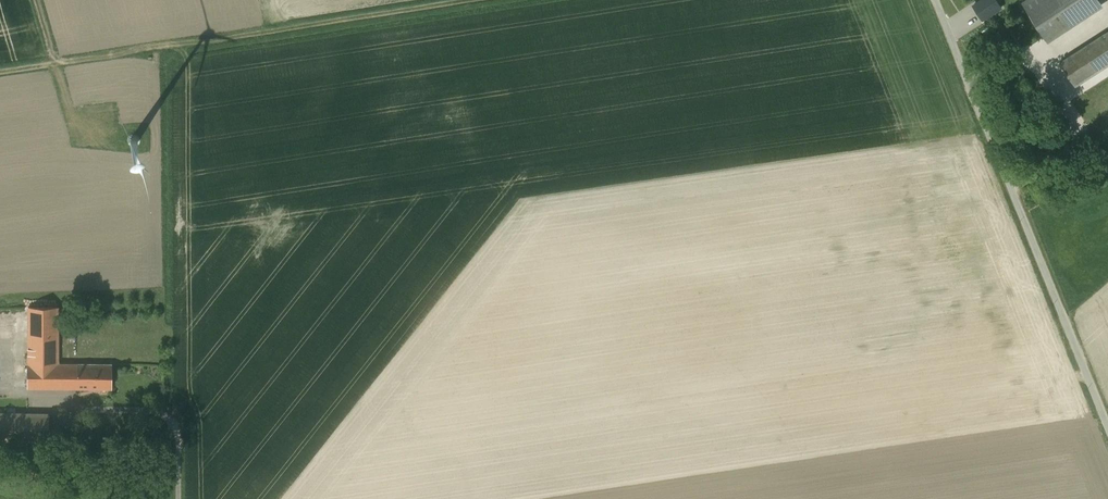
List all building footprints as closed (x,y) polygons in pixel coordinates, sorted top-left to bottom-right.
[(998,0),(981,0),(973,5),(984,21),(1003,8),(998,0)] [(1048,44),(1104,6),(1100,0),(1020,0),(1048,44)] [(1060,62),(1076,87),(1107,66),(1107,31),(1060,62)] [(29,307),(28,339),(57,339),(58,307),(29,307)] [(28,388),(88,388),(88,365),(57,365),(57,339),(28,339),(28,388)] [(88,365),(88,388),(111,389),(111,365),(88,365)] [(0,414),(0,440),(49,441),(50,415),(0,414)]
